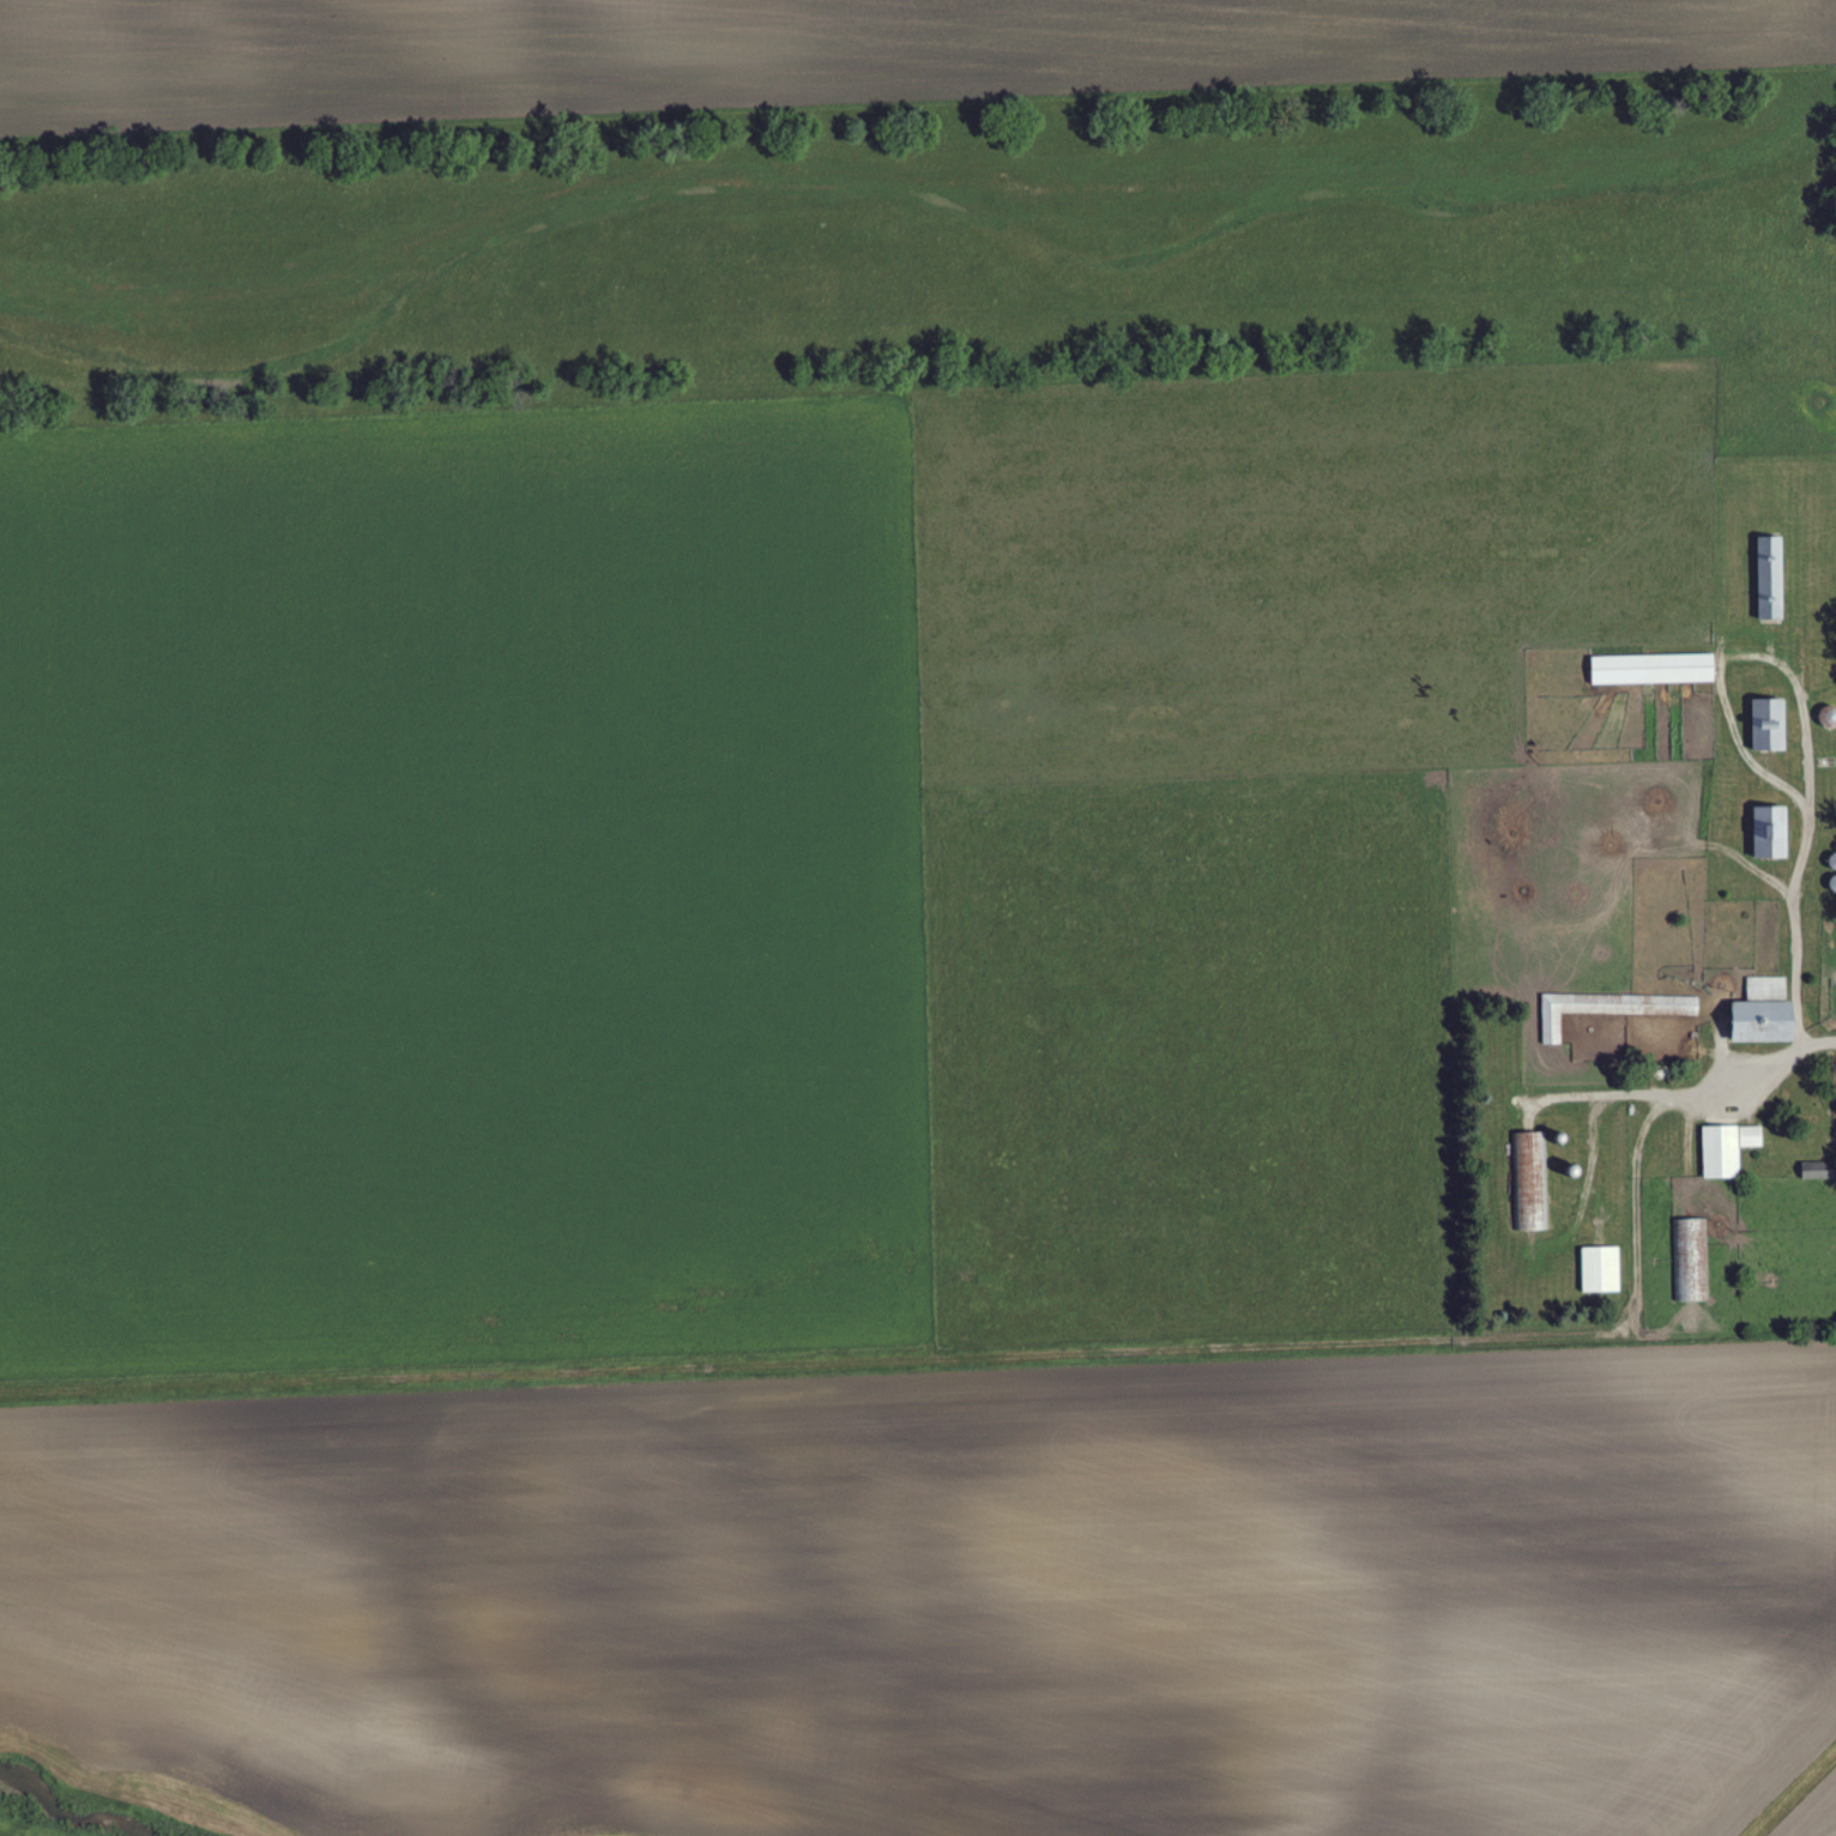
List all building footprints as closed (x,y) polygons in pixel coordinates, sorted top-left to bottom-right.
[(1753,752),(1786,751),(1785,699),(1752,700),(1753,752)] [(1788,807),(1754,807),(1755,860),(1789,859),(1788,807)] [(1795,1043),(1795,1002),(1786,1002),(1787,978),(1747,978),(1747,1003),(1733,1003),(1733,1042),(1795,1043)] [(1703,1129),(1704,1180),(1740,1178),(1739,1148),(1763,1147),(1762,1127),(1703,1129)] [(1835,1179),(1835,1173),(1835,1162),(1802,1162),(1802,1180),(1835,1179)] [(1676,1302),(1709,1301),(1706,1220),(1673,1221),(1676,1302)] [(1582,1249),(1583,1293),(1620,1293),(1619,1248),(1582,1249)]
